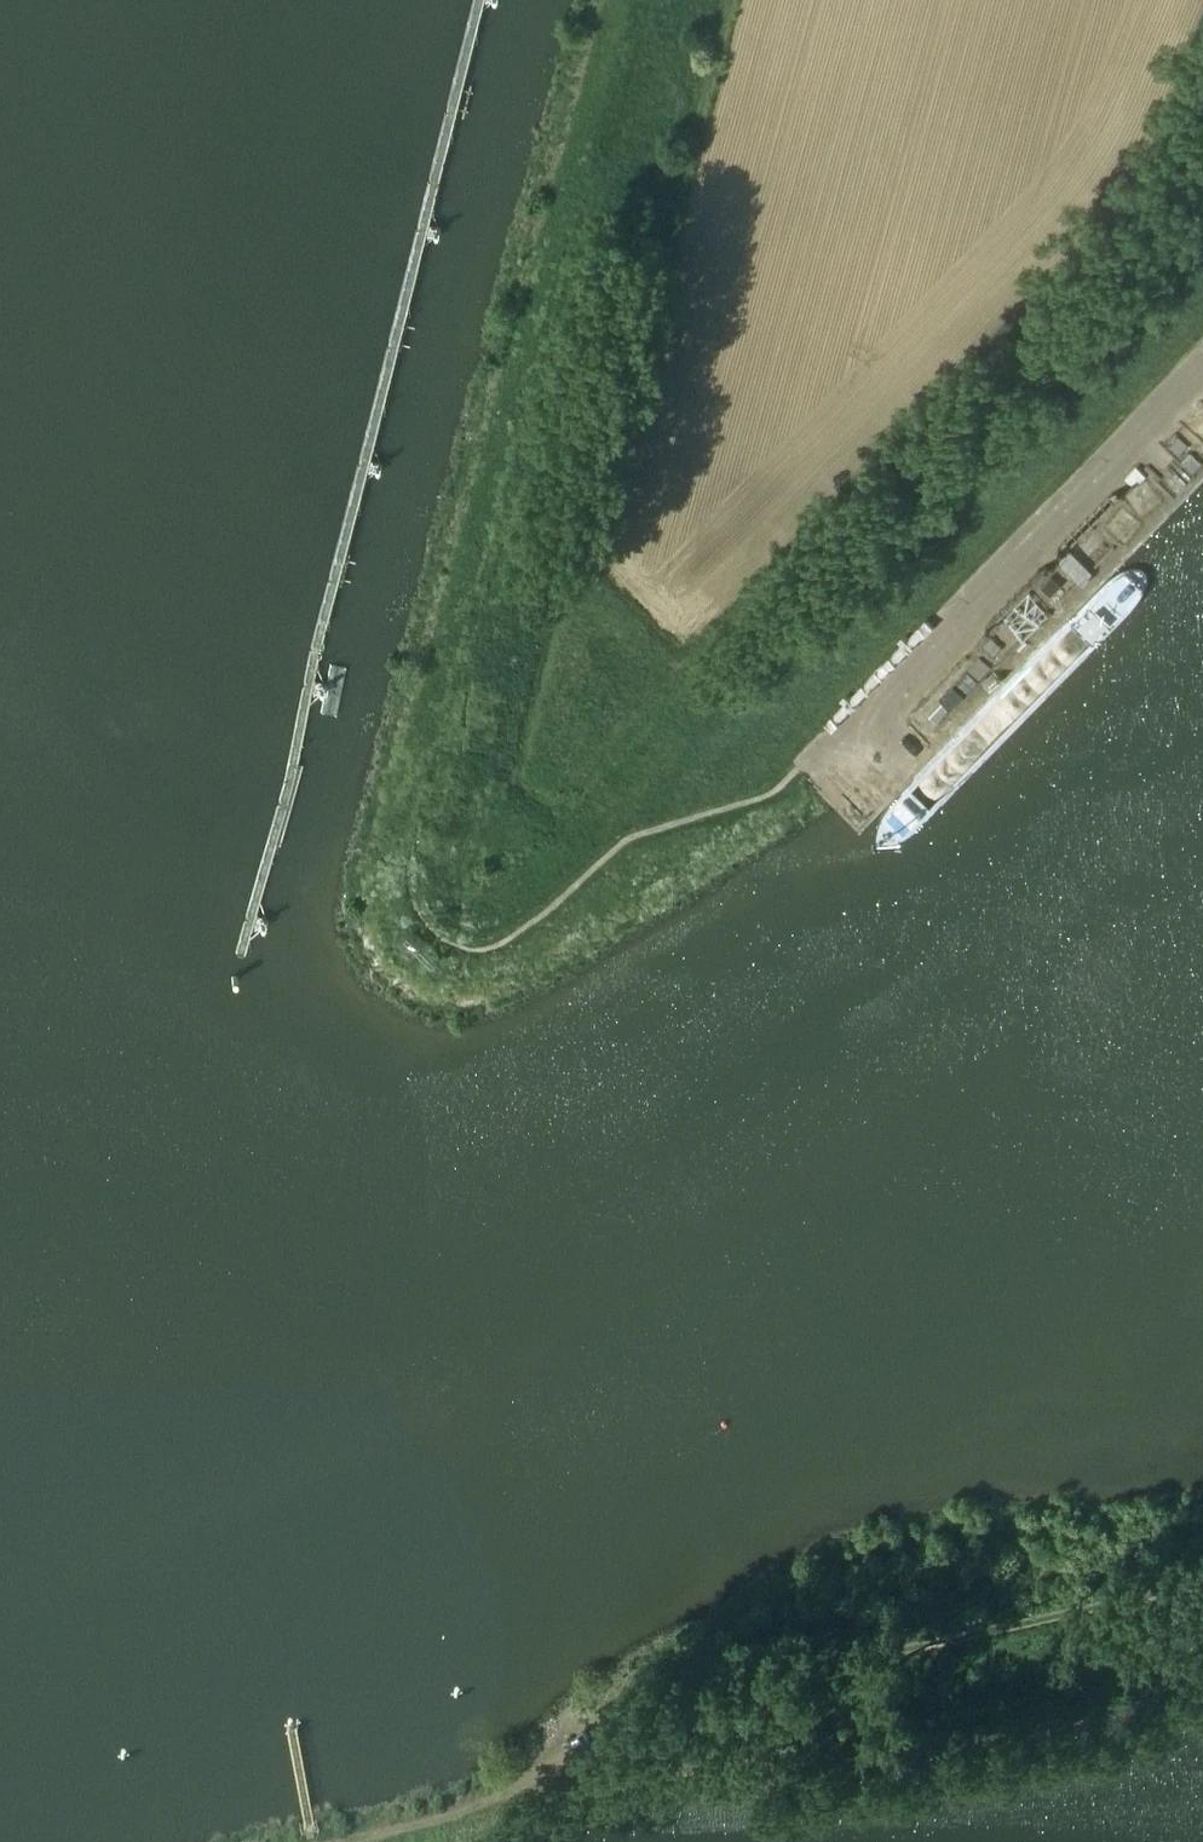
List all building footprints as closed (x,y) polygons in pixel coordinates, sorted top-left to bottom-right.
[(857,794),(867,779),(851,767),(840,782),(857,794)]
